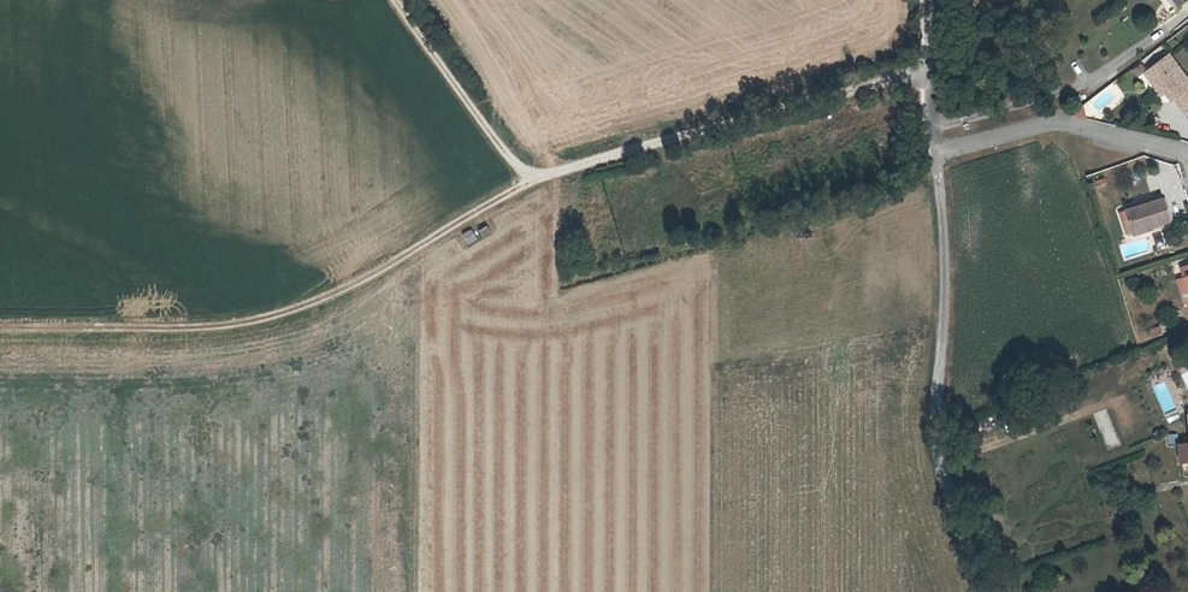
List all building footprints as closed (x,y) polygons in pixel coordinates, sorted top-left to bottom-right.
[(1147,65),(1163,87),(1169,96),(1173,93),(1184,109),(1187,106),(1187,79),(1168,50),(1147,65)] [(1159,90),(1163,87),(1147,65),(1143,67),(1159,90)] [(1081,122),(1122,95),(1114,83),(1073,109),(1081,122)] [(1165,194),(1127,205),(1127,207),(1133,227),(1133,228),(1171,218),(1165,194)] [(1133,227),(1127,207),(1121,209),(1126,229),(1133,227)] [(479,238),(486,234),(483,229),(476,233),(479,238)] [(467,232),(459,237),(467,250),(475,245),(467,232)] [(1187,287),(1187,266),(1180,268),(1183,281),(1186,280),(1187,287)] [(1183,281),(1177,282),(1181,302),(1187,300),(1187,287),(1186,280),(1183,281)] [(1177,447),(1180,464),(1187,463),(1187,446),(1177,447)]
